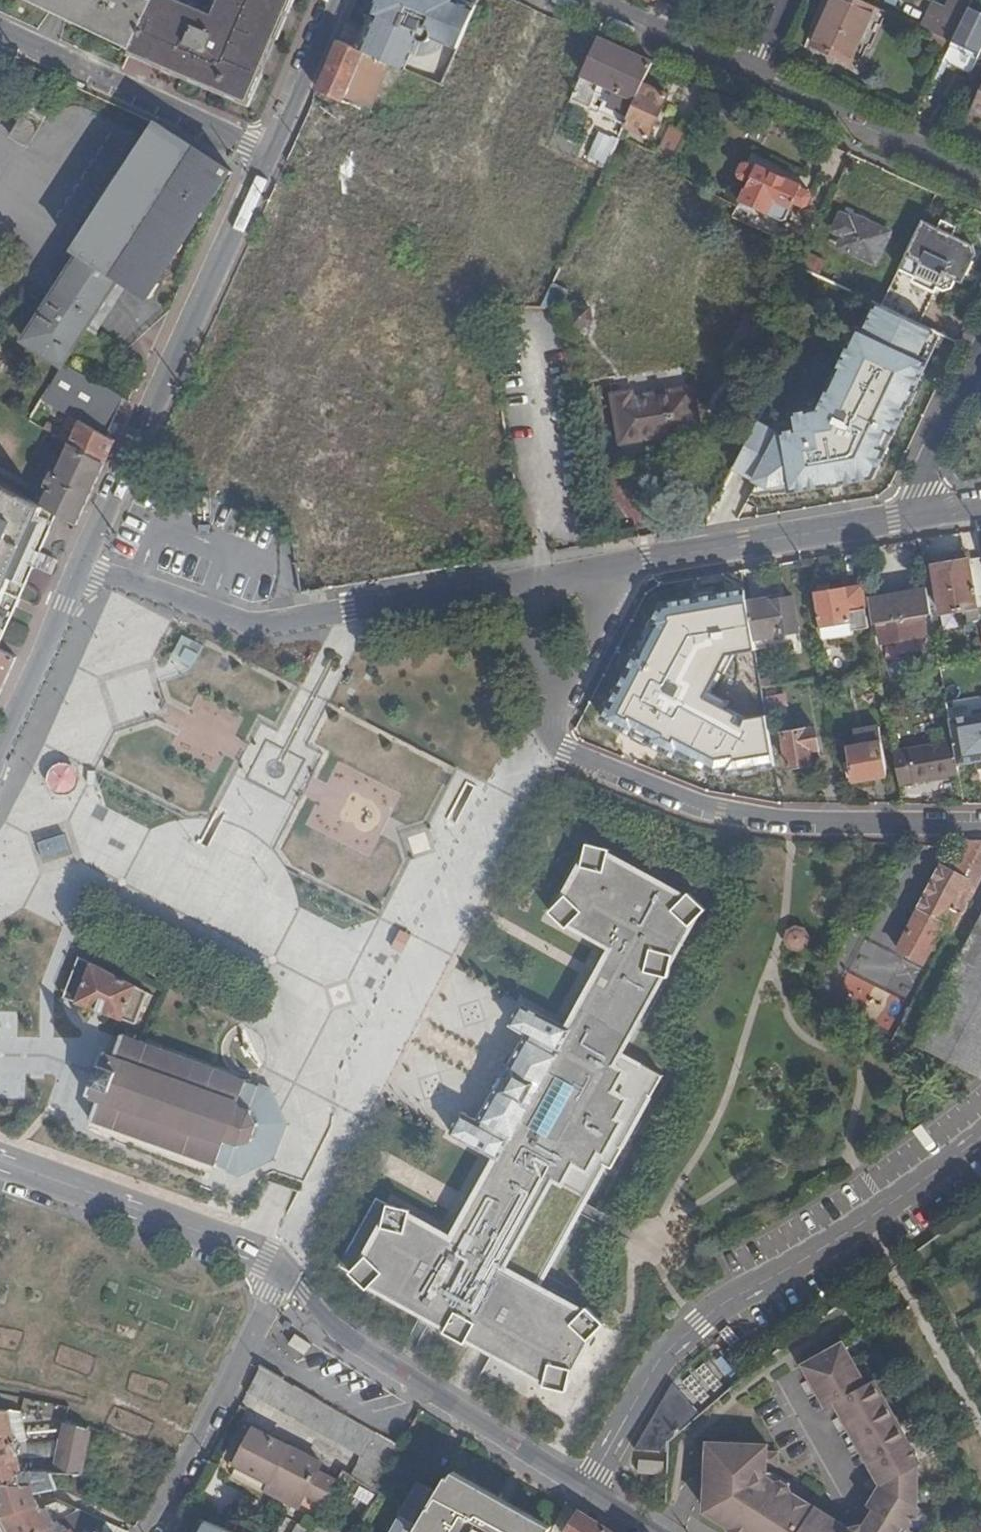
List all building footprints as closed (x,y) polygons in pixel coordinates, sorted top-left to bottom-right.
[(132,48),(155,0),(32,0),(132,48)] [(131,50),(146,56),(150,48),(242,87),(265,33),(279,0),(219,0),(213,14),(181,0),(155,0),(132,48),(131,50)] [(146,56),(248,99),(290,0),(279,0),(265,33),(242,87),(150,48),(146,56)] [(358,49),(404,69),(411,54),(413,55),(420,41),(423,42),(427,42),(429,40),(431,38),(457,50),(476,7),(462,0),(378,0),(375,7),(358,49)] [(863,0),(826,0),(814,25),(820,27),(812,44),(851,62),(859,44),(877,6),(863,0)] [(953,42),(969,8),(973,0),(957,0),(951,13),(936,7),(925,29),(933,32),(953,42)] [(868,48),(886,11),(877,6),(859,44),(868,48)] [(980,55),(980,13),(969,8),(953,42),(946,55),(943,62),(948,64),(972,75),(980,55)] [(492,19),(472,62),(492,71),(511,27),(492,19)] [(933,32),(927,46),(946,55),(953,42),(933,32)] [(644,83),(652,64),(598,39),(570,103),(587,110),(595,91),(590,89),(595,80),(609,87),(637,100),(644,83)] [(358,49),(340,41),(328,67),(319,91),(359,108),(369,87),(354,81),(360,67),(399,85),(402,78),(405,70),(404,69),(358,49)] [(943,73),(948,64),(943,62),(939,71),(943,73)] [(413,73),(405,70),(402,78),(409,80),(413,73)] [(669,95),(644,83),(637,100),(625,126),(650,137),(669,95)] [(609,87),(597,113),(625,126),(637,100),(609,87)] [(972,110),(980,115),(980,91),(972,110)] [(42,123),(48,112),(31,102),(25,111),(42,123)] [(42,123),(25,111),(12,135),(29,145),(42,123)] [(147,296),(230,171),(158,123),(76,250),(81,253),(25,340),(64,365),(120,279),(147,296)] [(675,162),(687,135),(672,128),(661,155),(675,162)] [(741,201),(785,222),(795,203),(804,206),(808,206),(813,197),(811,190),(802,186),(802,184),(758,164),(757,165),(750,162),(744,163),(739,171),(740,175),(741,178),(749,181),(741,201)] [(877,264),(890,232),(854,215),(852,218),(840,214),(833,230),(844,235),(839,247),(877,264)] [(882,305),(919,323),(933,293),(936,287),(942,289),(951,285),(955,277),(960,279),(964,271),(966,272),(972,261),(970,259),(974,250),(972,243),(953,234),(957,226),(942,219),(938,227),(922,220),(882,305)] [(825,260),(807,251),(800,266),(818,275),(825,260)] [(543,307),(561,308),(576,274),(561,267),(543,307)] [(940,337),(871,301),(811,409),(788,414),(791,428),(778,435),(758,422),(718,502),(871,483),(940,337)] [(594,320),(591,308),(572,307),(576,323),(581,326),(590,325),(594,320)] [(51,429),(106,460),(114,440),(106,435),(123,398),(64,365),(43,397),(71,413),(63,427),(46,417),(42,423),(51,429)] [(613,397),(623,450),(702,435),(692,382),(613,397)] [(42,504),(60,516),(77,524),(82,514),(106,460),(51,429),(44,443),(60,451),(52,467),(48,465),(38,485),(48,490),(42,504)] [(42,504),(0,480),(0,645),(36,569),(60,516),(42,504)] [(956,561),(968,559),(967,552),(954,554),(956,561)] [(968,559),(956,561),(954,554),(933,558),(943,614),(968,609),(970,621),(979,619),(975,594),(980,593),(980,556),(968,559)] [(932,613),(927,582),(905,586),(905,592),(869,598),(873,623),(878,623),(881,642),(928,635),(925,615),(932,613)] [(869,627),(862,584),(816,592),(824,638),(854,633),(853,629),(869,627)] [(158,650),(172,618),(103,586),(98,597),(103,621),(96,635),(121,646),(124,661),(113,683),(120,726),(167,718),(160,680),(194,674),(207,646),(184,635),(173,657),(158,650)] [(747,602),(745,591),(662,605),(603,720),(714,777),(776,766),(767,715),(744,719),(705,699),(727,655),(756,650),(747,602)] [(767,598),(747,602),(756,650),(800,642),(793,596),(768,601),(767,598)] [(17,658),(0,649),(0,694),(17,658)] [(958,764),(978,761),(980,761),(980,714),(970,716),(950,719),(954,743),(958,764)] [(818,746),(815,728),(783,733),(788,766),(811,762),(808,747),(818,746)] [(886,775),(881,741),(848,747),(854,780),(886,775)] [(895,752),(900,784),(959,774),(958,764),(954,743),(895,752)] [(349,792),(352,796),(343,803),(365,832),(395,809),(370,776),(349,792)] [(111,884),(212,918),(219,896),(192,888),(197,874),(209,878),(218,850),(112,815),(99,854),(119,860),(111,884)] [(44,862),(73,856),(69,835),(40,841),(44,862)] [(980,875),(980,840),(971,840),(958,865),(951,862),(948,867),(935,861),(891,945),(917,959),(936,923),(951,931),(980,875)] [(583,870),(570,893),(566,899),(550,913),(567,931),(572,925),(615,950),(569,1031),(524,1006),(512,1026),(527,1035),(504,1076),(480,1121),(465,1113),(454,1136),(499,1159),(453,1237),(410,1216),(412,1210),(390,1205),(377,1198),(337,1265),(345,1265),(367,1287),(370,1284),(438,1321),(436,1325),(457,1338),(459,1334),(545,1375),(544,1383),(567,1387),(572,1365),(587,1338),(605,1322),(590,1304),(584,1308),(539,1282),(580,1203),(599,1165),(607,1169),(619,1148),(617,1147),(646,1097),(649,1098),(661,1078),(640,1066),(638,1069),(617,1056),(661,978),(669,979),(674,955),(682,942),(690,928),(707,912),(691,895),(685,900),(611,858),(612,851),(588,846),(583,870)] [(966,947),(980,918),(980,883),(952,939),(966,947)] [(966,947),(917,1041),(980,1074),(980,918),(966,947)] [(796,924),(787,929),(784,939),(789,949),(799,951),(808,946),(811,936),(806,927),(796,924)] [(831,992),(879,1015),(906,959),(857,936),(831,992)] [(136,1025),(148,993),(90,963),(76,1003),(95,1009),(98,1010),(136,1025)] [(213,1161),(227,1169),(239,1175),(273,1159),(284,1123),(273,1090),(257,1086),(245,1082),(246,1079),(234,1075),(131,1038),(122,1035),(115,1056),(103,1053),(88,1095),(100,1099),(92,1119),(151,1139),(213,1161)] [(704,1510),(730,1527),(729,1529),(733,1531),(894,1531),(901,1522),(907,1526),(919,1504),(916,1502),(917,1465),(920,1463),(874,1379),(866,1384),(843,1342),(803,1364),(827,1407),(836,1402),(880,1483),(868,1504),(874,1507),(866,1517),(860,1525),(857,1523),(850,1518),(846,1524),(850,1527),(849,1528),(813,1505),(789,1490),(788,1484),(780,1479),(774,1481),(764,1475),(765,1463),(776,1464),(776,1452),(766,1451),(766,1443),(708,1441),(704,1510)] [(387,1468),(401,1446),(296,1388),(263,1369),(249,1393),(303,1422),(363,1456),(353,1476),(374,1489),(387,1468)] [(668,1441),(701,1413),(674,1381),(651,1421),(668,1441)] [(22,1412),(5,1409),(0,1409),(0,1484),(22,1483),(22,1471),(16,1442),(28,1439),(22,1412)] [(69,1424),(36,1415),(32,1432),(62,1438),(58,1457),(30,1463),(30,1467),(26,1467),(25,1471),(81,1473),(82,1473),(88,1430),(69,1424)] [(668,1450),(668,1441),(651,1421),(635,1447),(668,1450)] [(327,1503),(331,1495),(338,1482),(319,1471),(323,1462),(284,1441),(258,1426),(238,1460),(272,1480),(268,1488),(299,1505),(306,1493),(327,1503)] [(663,1473),(663,1460),(638,1459),(638,1472),(663,1473)] [(554,1527),(498,1495),(451,1469),(447,1476),(549,1531),(552,1531),(554,1527)] [(22,1471),(22,1483),(0,1484),(0,1515),(0,1516),(2,1515),(39,1505),(32,1489),(80,1488),(81,1473),(25,1471),(22,1471)] [(437,1493),(416,1528),(414,1531),(549,1531),(447,1476),(437,1493)] [(416,1528),(437,1493),(419,1484),(398,1520),(392,1521),(389,1526),(389,1530),(390,1531),(414,1531),(416,1528)] [(11,1531),(39,1531),(49,1526),(57,1522),(78,1509),(58,1501),(39,1505),(2,1515),(11,1531)] [(101,1531),(130,1531),(131,1531),(78,1509),(57,1522),(65,1531),(97,1531),(98,1531),(101,1531)] [(607,1529),(580,1511),(566,1531),(606,1531),(607,1529)] [(202,1520),(197,1531),(237,1531),(202,1520)] [(958,1531),(980,1531),(980,1520),(958,1531)] [(901,1522),(894,1531),(900,1531),(907,1526),(901,1522)]
